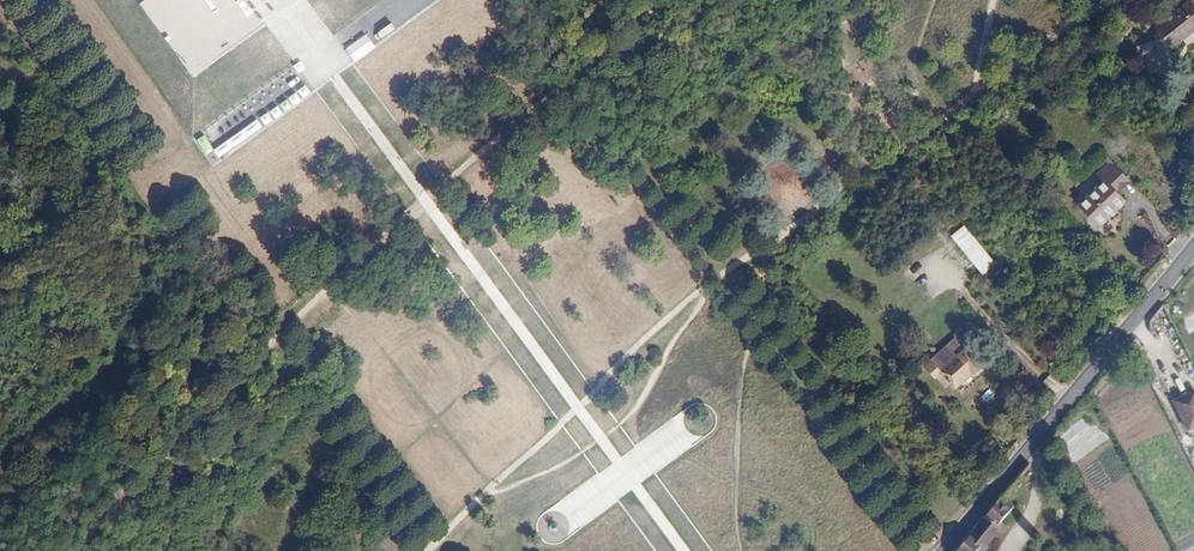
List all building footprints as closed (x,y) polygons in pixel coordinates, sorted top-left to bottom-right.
[(1193,9),(1164,39),(1182,56),(1193,43),(1193,9)] [(1006,110),(999,116),(1003,121),(1010,115),(1006,110)] [(1112,164),(1105,157),(1103,159),(1111,165),(1112,164)] [(1112,164),(1111,165),(1099,177),(1106,183),(1081,207),(1100,227),(1126,203),(1120,196),(1114,190),(1126,178),(1112,164)] [(1120,196),(1132,183),(1126,178),(1114,190),(1120,196)] [(999,264),(965,227),(951,239),(985,276),(999,264)] [(1107,331),(1113,323),(1103,313),(1095,320),(1107,331)] [(939,368),(927,355),(921,360),(934,375),(940,370),(954,386),(971,371),(973,372),(980,365),(964,346),(939,368)] [(1174,405),(1188,433),(1193,430),(1193,395),(1174,405)] [(1016,506),(1003,495),(957,550),(977,550),(978,550),(1002,521),(1016,506)] [(1002,521),(978,550),(980,550),(985,550),(1007,525),(1002,521)]
